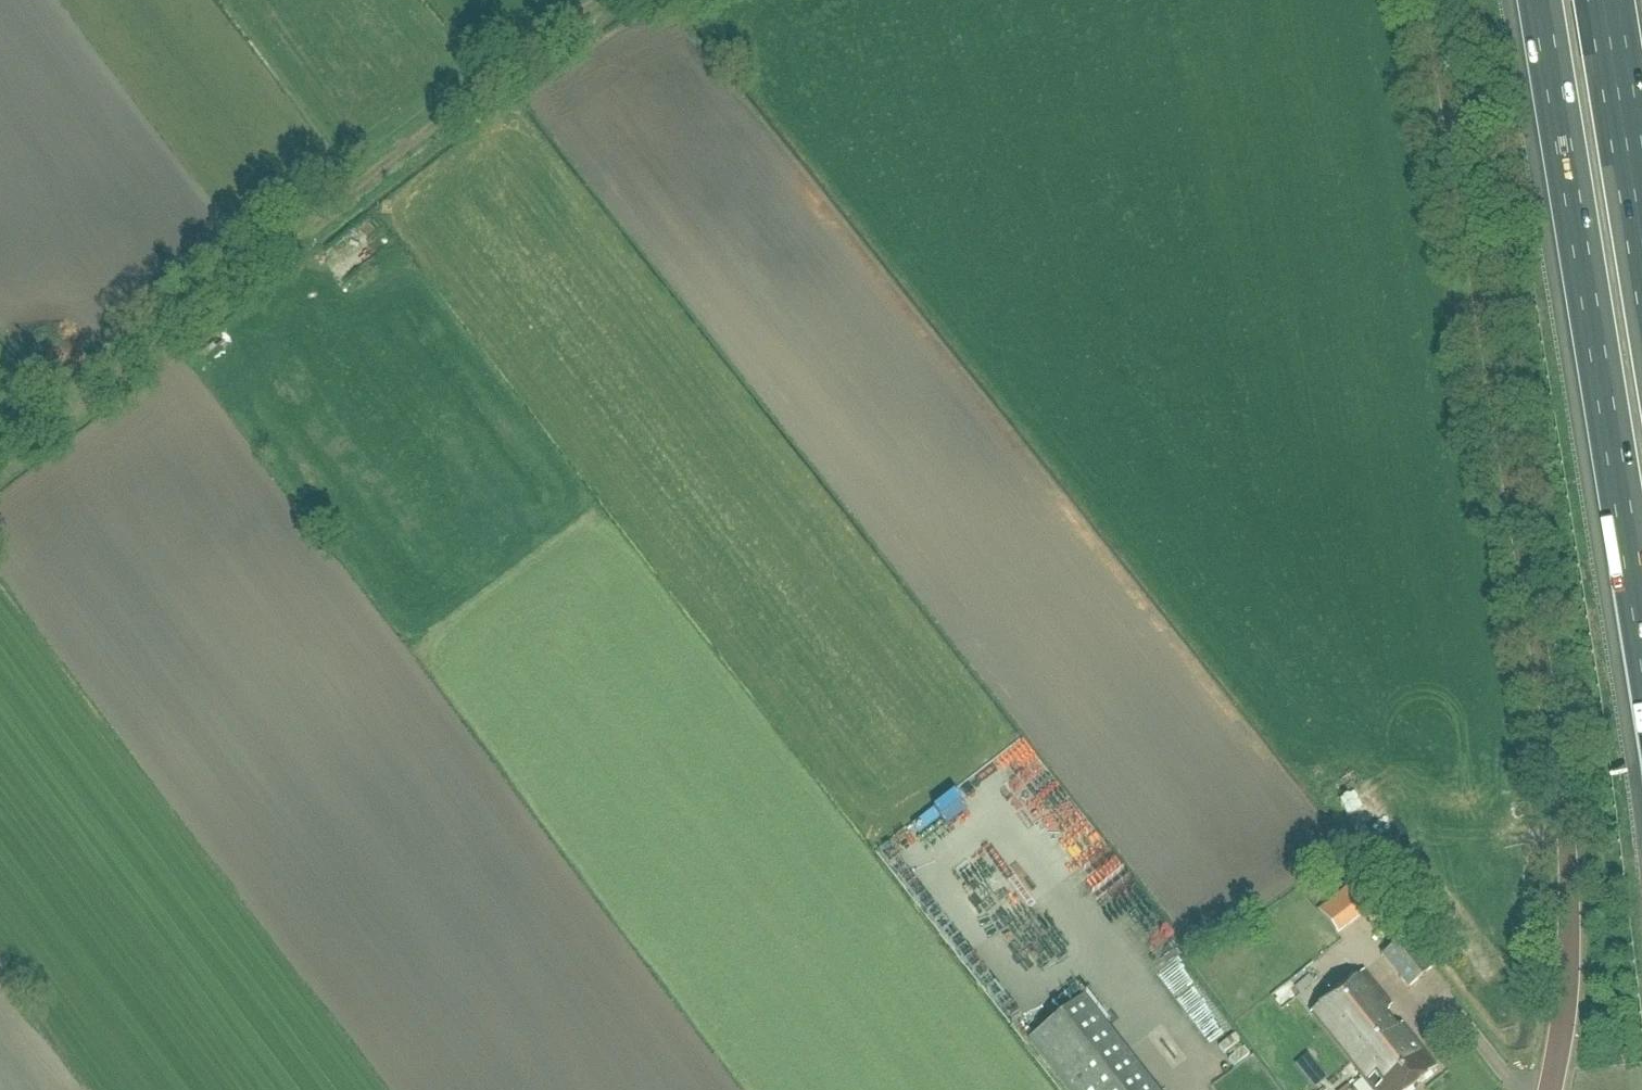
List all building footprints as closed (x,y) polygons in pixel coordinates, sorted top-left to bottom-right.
[(1359,880),(1357,881),(1318,912),(1334,933),(1375,900),(1359,880)] [(1089,895),(1068,909),(1074,918),(1095,904),(1089,895)] [(1053,923),(1028,942),(1036,952),(1061,933),(1053,923)] [(1407,989),(1432,968),(1406,936),(1381,957),(1407,989)] [(1384,1013),(1391,1007),(1362,972),(1310,1014),(1371,1089),(1410,1089),(1436,1070),(1400,1026),(1397,1029),(1384,1013)] [(1083,999),(1028,1041),(1066,1089),(1154,1089),(1083,999)] [(1217,1050),(1231,1070),(1246,1060),(1231,1040),(1217,1050)]
